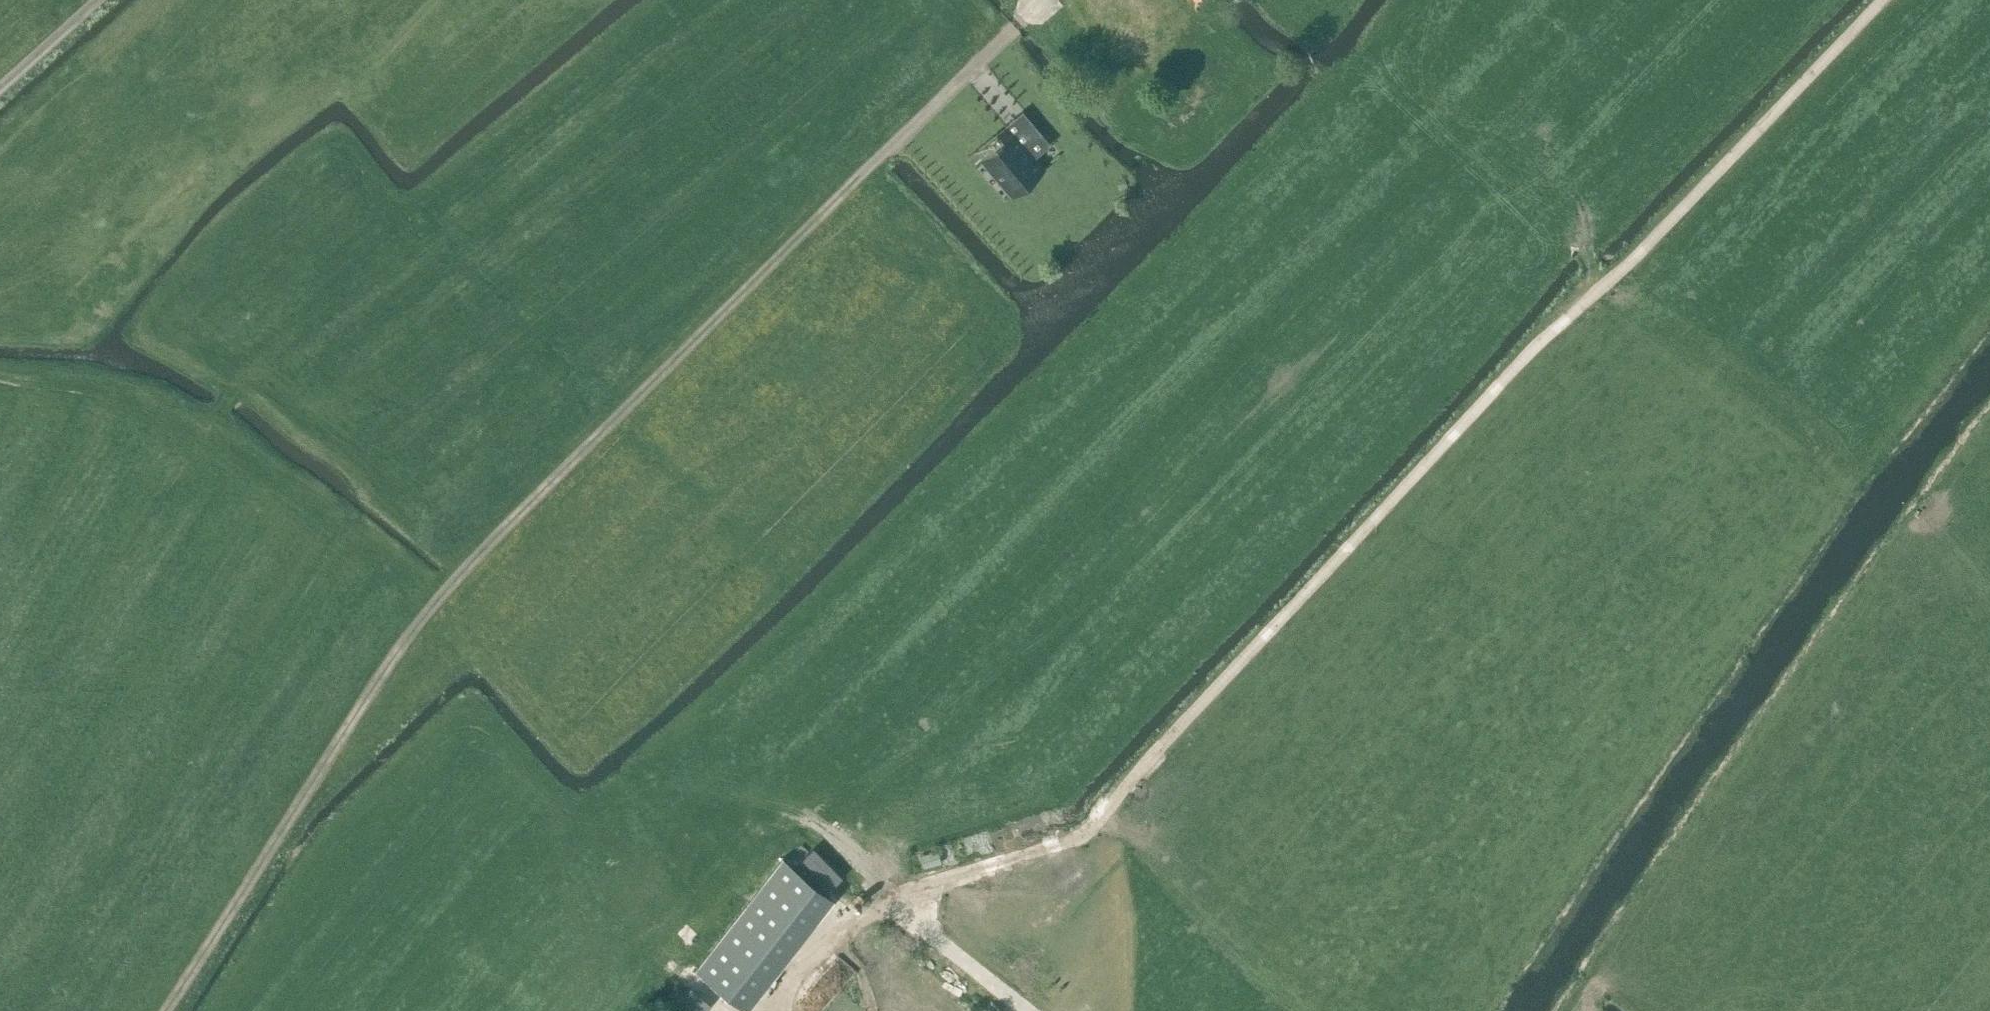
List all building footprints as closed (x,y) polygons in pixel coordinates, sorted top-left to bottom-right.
[(1012,193),(1040,170),(1043,167),(1013,132),(983,158),(1012,193)] [(810,851),(804,856),(832,885),(837,879),(841,876),(813,848),(810,851)] [(937,850),(920,855),(923,867),(940,863),(937,850)] [(788,854),(700,966),(740,998),(828,886),(788,854)]
